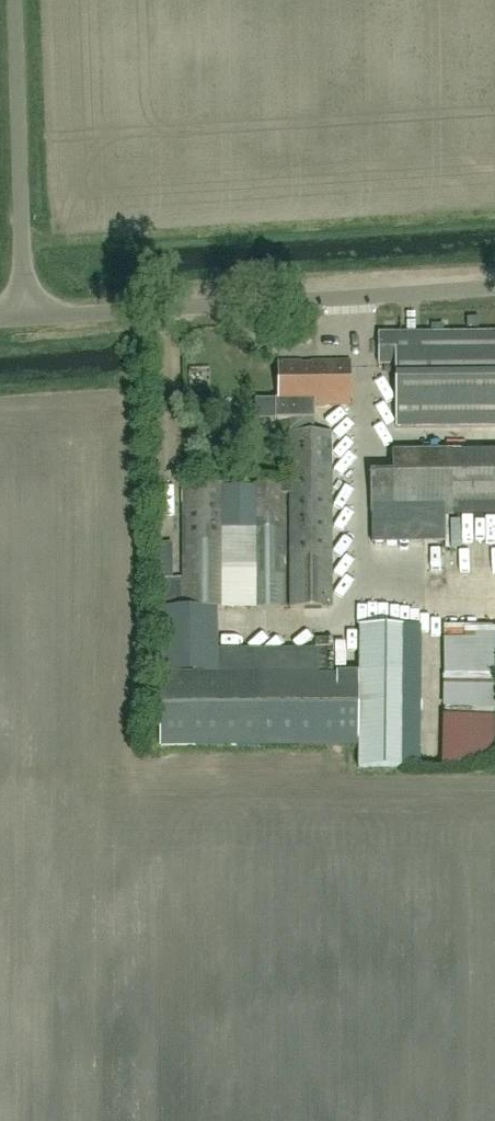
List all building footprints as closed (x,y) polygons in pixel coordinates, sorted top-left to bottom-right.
[(378,334),(379,365),(396,365),(396,428),(494,428),(494,334),(378,334)] [(314,406),(351,406),(351,361),(279,362),(279,399),(275,399),(275,419),(314,419),(314,406)] [(290,609),(331,609),(331,433),(290,433),(290,609)] [(454,514),(494,513),(494,452),(392,453),(392,473),(370,473),(371,515),(454,514)] [(183,609),(225,609),(225,484),(183,484),(183,609)] [(284,609),(284,484),(250,484),(251,609),(284,609)] [(441,568),(440,545),(413,547),(413,539),(392,540),(392,534),(407,533),(406,521),(378,522),(379,552),(396,551),(397,569),(428,567),(428,569),(441,568)] [(242,706),(241,674),(164,676),(164,708),(242,706)] [(275,681),(276,704),(301,703),(300,680),(275,681)] [(163,709),(164,746),(266,745),(265,708),(163,709)] [(276,746),(302,745),(300,714),(275,715),(276,746)]
